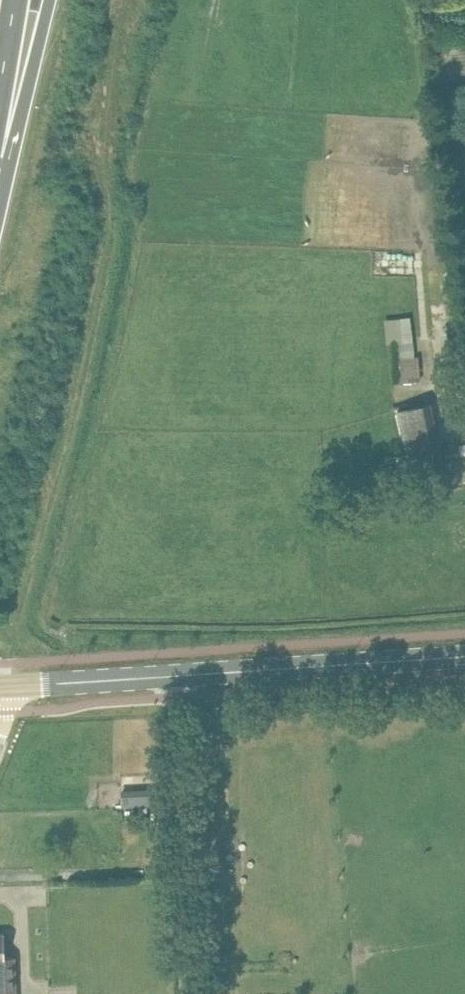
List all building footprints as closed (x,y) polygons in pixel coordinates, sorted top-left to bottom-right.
[(403,381),(420,379),(414,315),(387,318),(389,342),(399,341),(403,381)] [(404,443),(434,436),(426,401),(395,408),(404,443)] [(464,478),(464,458),(446,460),(413,468),(417,485),(454,479),(464,478)] [(124,793),(124,805),(153,805),(152,792),(124,793)] [(161,844),(151,844),(152,867),(161,867),(161,844)] [(0,933),(0,993),(15,993),(14,956),(5,956),(4,932),(0,933)]
